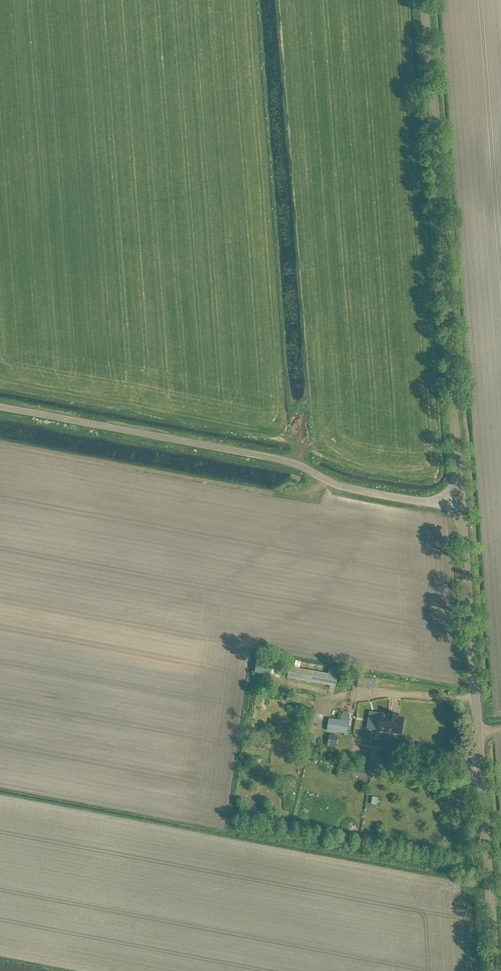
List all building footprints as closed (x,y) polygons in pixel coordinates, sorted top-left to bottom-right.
[(339,669),(329,668),(328,675),(289,667),(287,679),(335,688),(339,669)] [(381,715),(378,731),(402,735),(404,720),(397,718),(398,715),(388,714),(388,717),(381,715)] [(344,737),(347,738),(349,722),(329,719),(327,732),(345,735),(344,737)] [(335,748),(337,737),(329,736),(327,747),(335,748)] [(341,778),(349,779),(351,772),(342,771),(341,778)]
